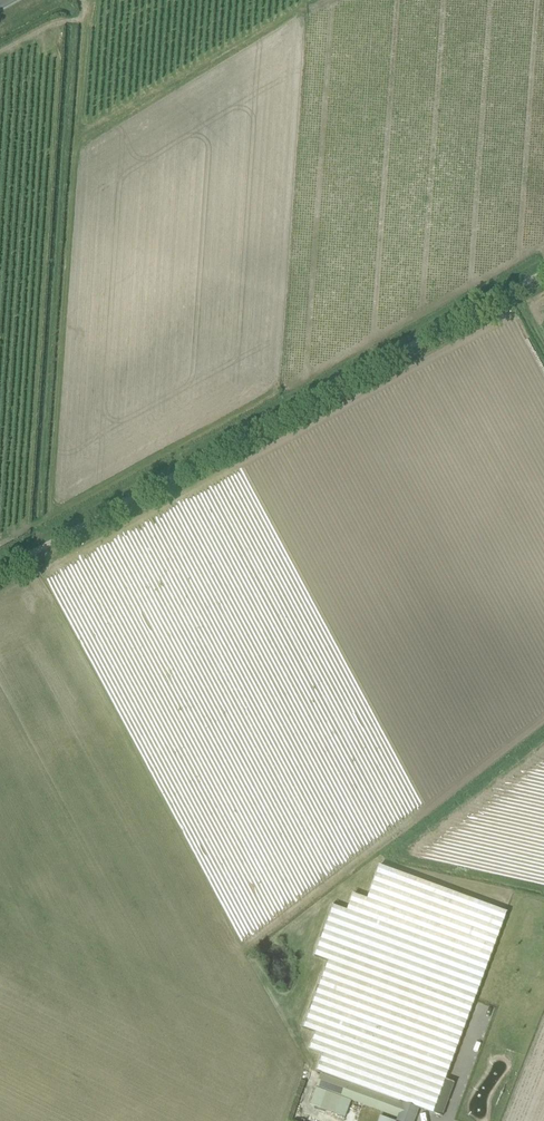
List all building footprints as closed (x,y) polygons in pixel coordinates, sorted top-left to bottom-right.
[(476,996),(489,963),(347,911),(334,906),(315,957),(329,961),(304,1028),(317,1033),(311,1050),(324,1055),(318,1072),(324,1074),(408,1105),(442,1117),(455,1083),(446,1080),(476,996)] [(408,1105),(324,1074),(319,1089),(312,1105),(329,1111),(335,1095),(345,1098),(398,1118),(403,1120),(408,1105)]
